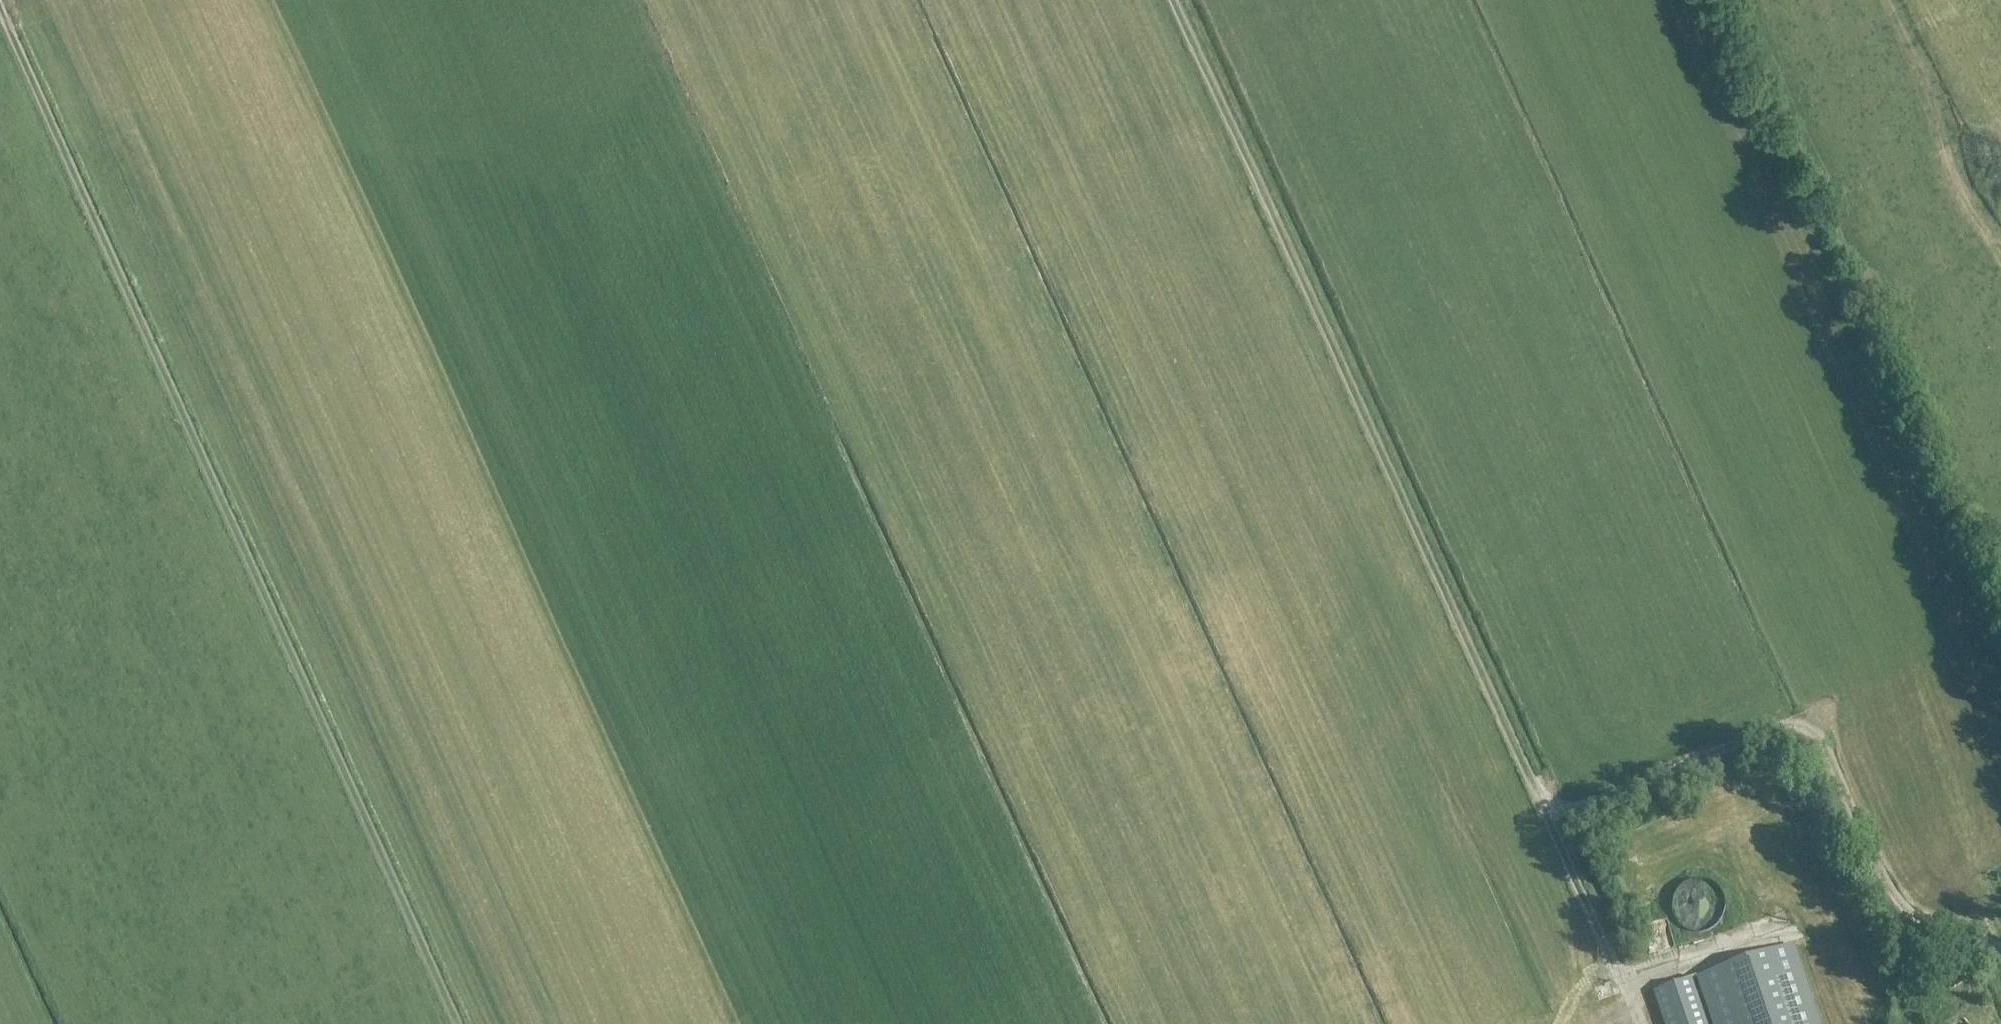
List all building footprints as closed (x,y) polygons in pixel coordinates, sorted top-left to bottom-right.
[(1695,935),(1699,935),(1703,935),(1708,933),(1712,931),(1716,928),(1720,924),(1723,920),(1725,915),(1726,910),(1725,905),(1724,900),(1722,896),(1720,892),(1717,889),(1714,886),(1709,884),(1704,882),(1699,882),(1693,882),(1688,884),(1684,886),(1680,889),(1677,893),(1675,896),(1673,901),(1672,905),(1672,910),(1673,915),(1675,920),(1678,925),(1682,929),(1686,932),(1690,934),(1695,935)] [(1712,1023),(1820,1023),(1794,946),(1697,979),(1712,1023)] [(1679,984),(1653,993),(1664,1023),(1707,1023),(1692,980),(1679,984)]
